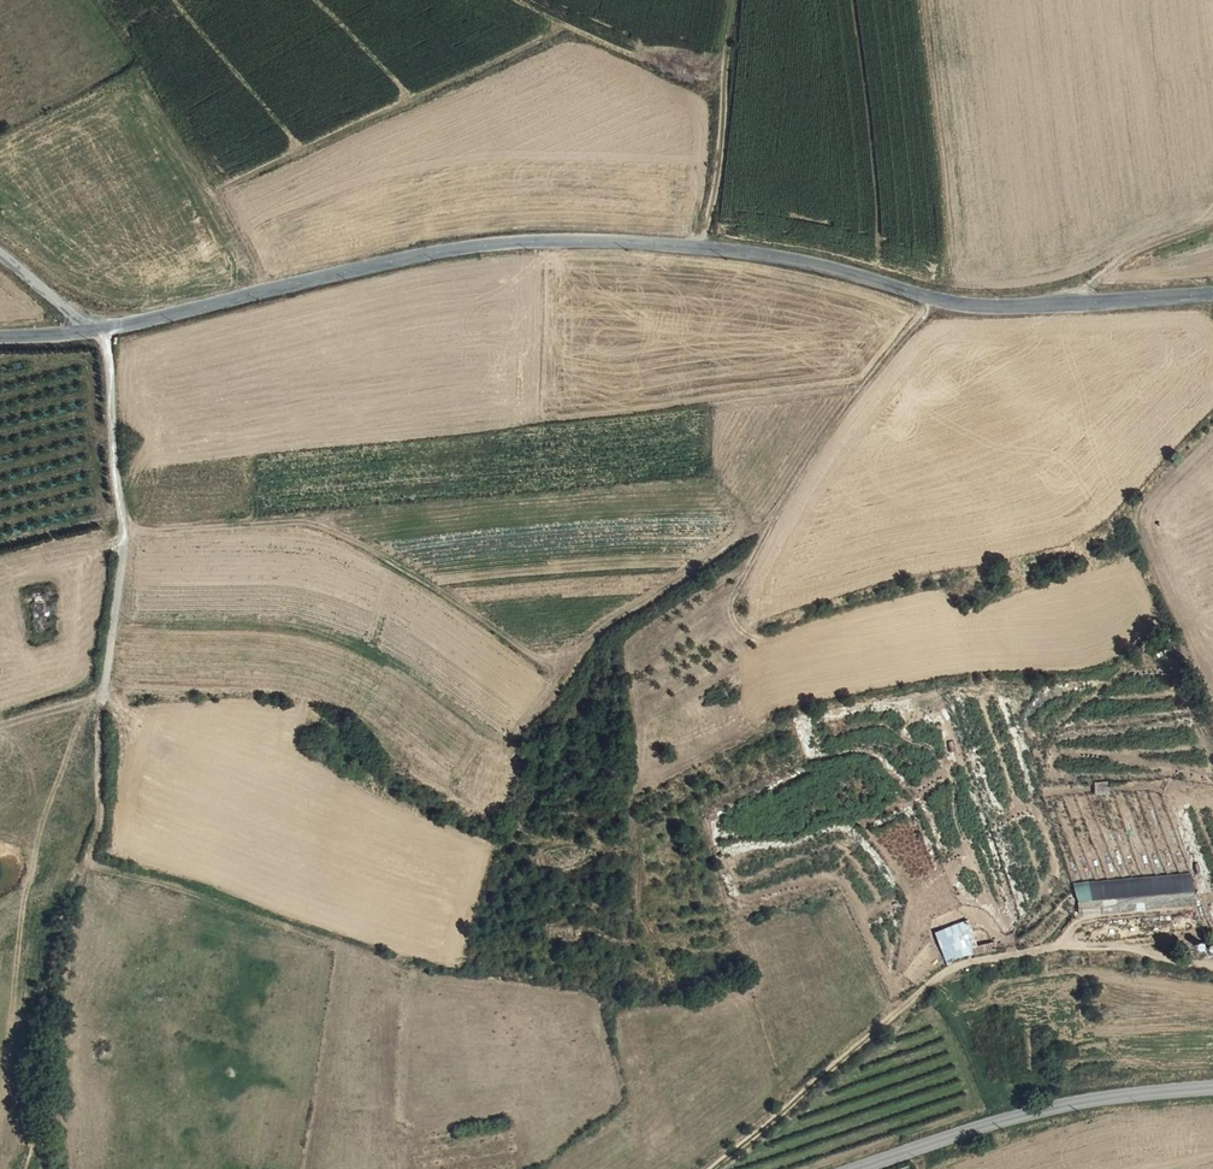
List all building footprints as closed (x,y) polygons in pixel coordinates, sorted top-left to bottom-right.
[(1194,886),(1073,895),(1074,907),(1195,898),(1194,886)] [(994,933),(971,940),(973,948),(997,942),(994,933)] [(1081,951),(1083,959),(1091,959),(1093,959),(1092,950),(1081,951)]
